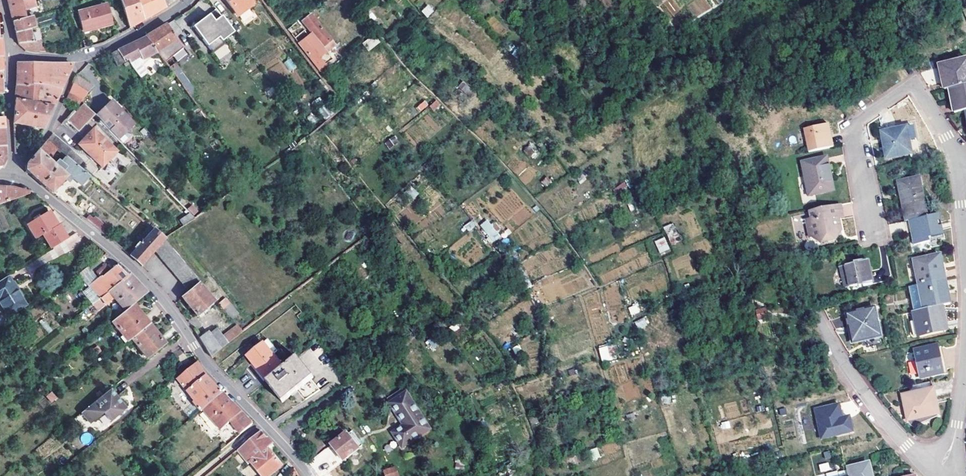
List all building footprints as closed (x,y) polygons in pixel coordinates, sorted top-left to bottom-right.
[(7,5),(11,23),(24,18),(24,16),(22,10),(34,7),(32,0),(6,0),(7,5)] [(130,28),(133,27),(143,21),(136,0),(120,0),(130,28)] [(143,21),(162,10),(165,7),(162,0),(136,0),(143,21)] [(236,17),(254,5),(251,1),(253,0),(223,0),(236,17)] [(428,4),(421,11),(427,17),(434,11),(428,4)] [(96,27),(97,30),(113,26),(107,5),(76,14),(81,31),(96,27)] [(36,13),(34,7),(22,10),(24,16),(36,13)] [(239,17),(245,25),(256,16),(250,8),(239,17)] [(232,33),(215,10),(192,27),(206,46),(218,38),(220,42),(232,33)] [(335,45),(311,15),(302,22),(322,48),(318,52),(309,59),(321,75),(328,70),(318,58),(335,45)] [(25,19),(24,18),(11,23),(14,33),(18,46),(25,53),(37,54),(34,43),(31,43),(27,31),(33,29),(30,18),(25,19)] [(173,35),(167,24),(157,30),(145,37),(157,53),(164,63),(184,48),(177,40),(173,35)] [(157,53),(145,37),(137,41),(117,50),(125,62),(129,59),(135,66),(142,62),(138,57),(140,55),(144,61),(157,53)] [(308,39),(299,46),(309,59),(318,52),(308,39)] [(224,43),(213,52),(220,60),(231,51),(224,43)] [(117,50),(110,53),(118,66),(125,62),(117,50)] [(291,58),(284,62),(290,71),(296,67),(291,58)] [(965,87),(965,62),(939,68),(944,91),(950,90),(965,87)] [(184,87),(189,84),(177,63),(171,66),(184,87)] [(280,63),(267,69),(273,81),(286,74),(280,63)] [(16,75),(16,86),(37,87),(39,65),(17,65),(16,75)] [(45,65),(39,65),(37,87),(60,90),(62,85),(72,65),(45,65)] [(93,84),(76,77),(73,85),(88,92),(93,84)] [(82,99),(88,92),(73,85),(69,94),(82,99)] [(15,102),(35,106),(37,87),(16,86),(16,94),(15,102)] [(54,105),(60,90),(37,87),(35,106),(53,109),(54,105)] [(955,115),(965,112),(965,87),(950,90),(955,115)] [(75,109),(82,99),(69,94),(65,104),(75,109)] [(94,116),(113,137),(121,130),(125,130),(132,123),(125,115),(126,114),(121,109),(122,108),(110,97),(93,115),(94,116)] [(53,109),(35,106),(15,102),(12,125),(44,131),(53,109)] [(93,115),(82,105),(76,113),(73,111),(65,120),(78,132),(94,116),(93,115)] [(806,154),(828,150),(823,127),(801,131),(806,154)] [(883,130),(885,140),(889,159),(912,154),(908,129),(894,132),(894,129),(883,130)] [(116,152),(93,131),(79,145),(102,167),(116,152)] [(66,156),(79,167),(84,160),(72,150),(56,136),(50,143),(47,141),(38,152),(48,160),(57,149),(66,156)] [(529,144),(524,151),(531,156),(536,149),(529,144)] [(79,167),(66,156),(60,163),(58,162),(55,166),(48,160),(38,152),(26,165),(26,171),(31,176),(45,188),(52,193),(64,178),(68,174),(73,178),(83,186),(90,177),(79,167)] [(800,164),(805,188),(807,197),(832,192),(830,183),(825,159),(800,164)] [(70,182),(73,178),(68,174),(64,178),(70,182)] [(900,183),(908,222),(910,222),(928,218),(919,179),(900,183)] [(413,199),(418,193),(411,186),(405,192),(413,199)] [(30,193),(27,192),(13,189),(9,188),(0,188),(0,204),(30,193)] [(838,221),(836,207),(810,212),(812,220),(806,221),(810,239),(813,238),(817,241),(826,238),(827,242),(835,240),(838,235),(836,226),(835,227),(834,222),(838,221)] [(100,229),(104,224),(91,213),(87,218),(100,229)] [(183,224),(194,218),(191,213),(179,219),(183,224)] [(57,228),(48,214),(28,226),(36,240),(43,236),(51,250),(67,240),(59,227),(57,228)] [(942,246),(936,217),(928,218),(910,222),(915,247),(931,244),(932,249),(942,246)] [(490,219),(481,223),(490,243),(499,239),(490,219)] [(468,231),(476,225),(472,220),(464,226),(468,231)] [(673,223),(664,226),(670,245),(680,241),(673,223)] [(149,226),(136,241),(139,244),(130,257),(140,265),(154,251),(163,241),(165,239),(149,226)] [(654,241),(660,255),(670,250),(665,237),(654,241)] [(154,251),(189,293),(198,285),(199,284),(163,241),(154,251)] [(104,254),(70,279),(80,294),(97,280),(100,284),(93,290),(100,299),(129,276),(119,267),(104,254)] [(940,266),(943,266),(941,256),(915,261),(919,286),(943,281),(940,266)] [(871,277),(867,261),(852,264),(853,266),(841,268),(845,289),(857,287),(858,288),(872,285),(871,277)] [(137,285),(129,276),(100,299),(105,304),(113,298),(124,311),(133,305),(146,294),(137,285)] [(7,316),(25,305),(8,277),(0,282),(0,304),(7,316)] [(945,280),(943,281),(919,286),(911,287),(916,312),(942,307),(950,305),(945,280)] [(213,303),(198,285),(189,293),(182,298),(197,316),(213,303)] [(239,315),(226,299),(219,304),(232,320),(239,315)] [(127,342),(131,339),(149,324),(133,305),(124,311),(112,322),(127,342)] [(947,331),(942,307),(916,312),(914,312),(915,321),(918,332),(918,336),(947,331)] [(768,317),(766,309),(757,312),(760,320),(768,317)] [(880,336),(875,311),(850,316),(855,341),(880,336)] [(634,321),(638,330),(649,324),(645,316),(634,321)] [(131,339),(148,359),(166,344),(149,324),(131,339)] [(200,337),(198,338),(211,357),(220,350),(242,333),(237,326),(222,337),(215,329),(208,334),(207,332),(205,333),(204,332),(199,335),(200,337)] [(285,369),(264,343),(248,356),(260,370),(269,382),(285,369)] [(614,359),(611,344),(598,347),(601,361),(614,359)] [(944,347),(940,348),(941,350),(945,371),(932,374),(933,377),(949,374),(944,347)] [(940,348),(916,353),(920,377),(932,374),(945,371),(941,350),(940,348)] [(269,382),(267,383),(283,403),(299,390),(306,399),(319,388),(296,360),(285,369),(269,382)] [(207,377),(199,364),(178,380),(181,384),(183,383),(197,399),(198,401),(196,403),(197,404),(203,411),(204,409),(224,394),(213,383),(207,377)] [(907,420),(919,417),(939,414),(937,403),(934,403),(934,401),(931,390),(934,389),(933,382),(909,387),(911,394),(903,396),(907,420)] [(81,414),(90,425),(104,413),(110,421),(126,408),(111,389),(81,414)] [(224,394),(204,409),(221,430),(231,422),(242,434),(254,424),(237,407),(224,394)] [(429,431),(406,396),(391,405),(405,427),(393,434),(402,448),(429,431)] [(840,401),(813,407),(819,439),(854,432),(850,414),(842,415),(840,401)] [(203,411),(197,404),(184,414),(190,421),(203,411)] [(940,417),(939,414),(919,417),(920,423),(940,417)] [(248,460),(261,475),(271,475),(283,467),(269,450),(271,448),(274,446),(262,433),(240,450),(246,458),(244,459),(246,462),(248,460)] [(344,461),(359,450),(358,448),(362,446),(353,433),(349,436),(347,434),(332,446),(344,461)] [(596,447),(588,450),(592,460),(600,457),(596,447)] [(828,461),(818,464),(821,472),(831,470),(828,461)] [(848,472),(849,475),(874,475),(871,464),(848,469),(848,472)] [(382,470),(384,475),(399,475),(395,465),(382,470)]
